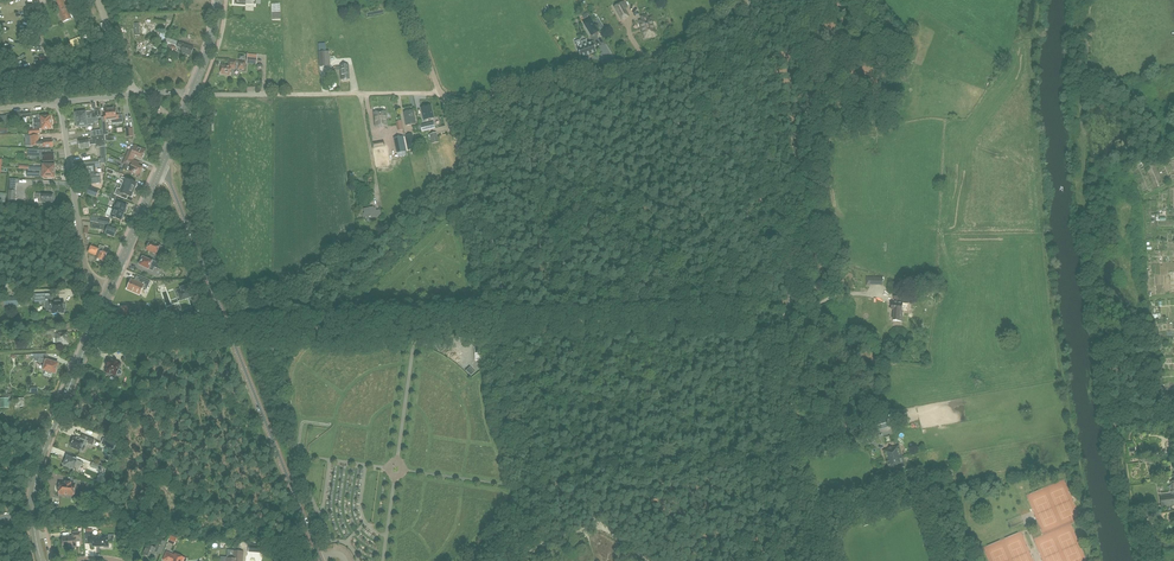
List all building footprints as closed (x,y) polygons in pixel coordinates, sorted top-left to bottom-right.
[(71,19),(74,17),(67,0),(56,0),(54,1),(63,22),(71,19)] [(621,19),(628,15),(621,3),(615,6),(621,19)] [(655,29),(654,29),(651,17),(647,18),(646,14),(641,16),(642,19),(639,20),(640,25),(640,24),(643,32),(642,32),(644,38),(655,35),(656,34),(657,32),(657,31),(656,30),(655,29)] [(598,30),(589,17),(583,22),(591,35),(598,30)] [(172,33),(164,30),(164,33),(161,32),(158,39),(176,45),(179,39),(170,35),(172,33)] [(191,55),(194,47),(179,42),(177,46),(180,48),(179,51),(181,51),(181,52),(190,56),(191,55)] [(596,51),(592,42),(587,43),(586,42),(581,43),(582,45),(577,47),(580,57),(596,51)] [(326,51),(325,44),(319,44),(319,52),(320,67),(327,66),(326,51)] [(138,55),(148,56),(160,57),(160,46),(138,45),(138,55)] [(163,51),(173,55),(176,48),(169,45),(169,47),(165,46),(163,51)] [(256,64),(257,54),(247,53),(246,63),(256,64)] [(244,69),(245,62),(229,60),(228,65),(221,65),(220,74),(230,75),(231,68),(235,68),(236,66),(238,66),(238,69),(244,69)] [(347,80),(348,79),(350,79),(349,65),(341,65),(341,79),(343,79),(344,81),(347,80)] [(434,118),(431,105),(421,108),(424,120),(434,118)] [(112,125),(112,123),(110,107),(107,107),(107,108),(104,109),(105,112),(106,112),(106,114),(104,114),(104,117),(101,117),(102,125),(102,129),(102,135),(104,134),(104,135),(108,135),(108,131),(106,131),(105,121),(108,121),(108,125),(112,125)] [(112,123),(123,122),(122,114),(118,115),(118,113),(116,113),(116,111),(117,111),(117,107),(114,108),(114,107),(110,107),(112,123)] [(101,117),(100,109),(94,109),(95,112),(86,113),(86,111),(80,111),(80,112),(76,113),(76,114),(75,114),(75,117),(76,117),(77,120),(86,119),(97,118),(101,117)] [(387,117),(386,110),(375,111),(376,118),(377,126),(388,124),(388,117),(387,117)] [(406,125),(415,124),(413,110),(403,111),(406,125)] [(34,123),(51,122),(51,119),(49,119),(49,116),(45,117),(44,115),(33,116),(34,123)] [(98,121),(97,118),(86,119),(77,120),(77,123),(76,123),(76,126),(77,126),(78,127),(82,126),(82,128),(87,127),(87,125),(95,124),(95,122),(98,121)] [(51,122),(34,123),(33,123),(34,129),(29,129),(29,134),(40,134),(40,129),(50,128),(50,126),(51,126),(51,122)] [(423,131),(435,128),(433,122),(421,125),(423,131)] [(126,137),(133,136),(132,128),(125,129),(126,137)] [(432,144),(439,142),(436,132),(429,134),(432,144)] [(104,135),(104,134),(102,135),(95,136),(95,139),(96,144),(96,148),(106,146),(104,135)] [(31,146),(43,145),(44,147),(53,146),(52,139),(39,140),(38,135),(30,136),(31,146)] [(397,153),(407,151),(403,135),(393,137),(397,153)] [(90,145),(96,144),(95,139),(95,136),(91,137),(91,140),(89,141),(88,139),(79,141),(80,149),(90,147),(90,145)] [(411,141),(407,141),(409,150),(415,148),(414,144),(411,145),(411,141)] [(126,156),(133,159),(135,155),(142,158),(145,150),(134,145),(132,151),(129,149),(126,156)] [(53,152),(46,152),(45,149),(40,149),(34,149),(34,157),(40,157),(40,156),(44,156),(44,161),(54,160),(54,159),(55,159),(55,154),(53,154),(53,152)] [(133,159),(126,156),(123,163),(131,166),(129,171),(140,176),(143,168),(138,166),(140,162),(133,159)] [(106,163),(106,158),(101,158),(99,159),(99,161),(85,162),(86,166),(81,166),(82,176),(85,176),(86,180),(91,179),(91,183),(101,182),(100,178),(101,178),(100,173),(96,174),(96,168),(100,167),(99,164),(106,163)] [(1160,171),(1152,173),(1155,185),(1164,183),(1160,171)] [(137,183),(126,178),(122,177),(120,180),(123,181),(121,185),(134,190),(135,188),(136,188),(138,184),(137,184),(137,183)] [(134,190),(121,185),(120,189),(117,188),(114,194),(127,200),(128,196),(131,197),(132,197),(134,193),(133,193),(134,190)] [(96,195),(98,190),(89,186),(86,191),(96,195)] [(16,190),(16,187),(9,187),(9,190),(8,201),(15,202),(16,190)] [(52,202),(53,201),(53,199),(52,198),(53,194),(36,193),(36,198),(39,198),(39,201),(52,202)] [(113,209),(124,213),(125,213),(126,210),(125,209),(127,206),(120,203),(121,201),(115,198),(113,203),(114,204),(115,204),(113,209)] [(373,208),(373,207),(364,209),(365,213),(364,213),(364,216),(365,216),(366,219),(381,216),(380,209),(375,210),(375,208),(373,208)] [(122,217),(124,213),(113,209),(110,216),(121,220),(121,219),(122,220),(124,217),(122,217)] [(110,225),(110,220),(100,218),(100,216),(93,215),(91,222),(98,223),(110,225)] [(107,227),(103,225),(91,223),(90,228),(101,229),(105,231),(105,233),(114,237),(117,230),(108,226),(107,227)] [(147,245),(146,247),(146,248),(146,249),(156,253),(158,250),(163,252),(165,247),(150,240),(148,245),(147,245)] [(103,250),(104,247),(100,245),(99,248),(91,245),(88,252),(98,256),(97,258),(104,261),(105,257),(106,257),(108,252),(103,250)] [(152,271),(154,267),(161,270),(164,264),(157,261),(156,262),(149,258),(148,259),(143,257),(139,265),(143,266),(143,268),(148,270),(148,268),(149,269),(148,269),(152,271)] [(1168,288),(1162,288),(1163,291),(1172,290),(1171,276),(1167,276),(1168,288)] [(883,285),(883,277),(866,277),(866,285),(870,286),(870,284),(883,285)] [(134,281),(131,280),(127,288),(140,294),(143,288),(147,290),(150,282),(142,279),(140,284),(134,281)] [(177,290),(181,300),(181,301),(184,300),(187,309),(184,310),(185,311),(187,317),(194,314),(192,308),(188,298),(192,297),(191,293),(190,289),(189,289),(188,285),(181,288),(181,289),(177,290)] [(51,301),(51,293),(34,294),(34,302),(46,302),(47,310),(51,310),(51,313),(53,313),(53,314),(54,315),(56,315),(57,314),(57,313),(64,313),(64,309),(66,309),(65,304),(64,304),(64,301),(51,301)] [(19,305),(19,297),(3,297),(3,305),(19,305)] [(901,321),(903,302),(893,301),(893,303),(892,303),(891,309),(894,309),(893,320),(901,321)] [(130,317),(130,315),(137,315),(136,305),(127,306),(127,307),(121,307),(122,311),(119,311),(120,314),(122,315),(126,315),(127,317),(130,317)] [(170,322),(169,314),(159,315),(159,322),(170,322)] [(60,333),(60,329),(47,330),(47,334),(47,338),(57,338),(57,342),(62,342),(63,343),(67,343),(67,333),(60,333)] [(56,369),(57,368),(58,367),(59,366),(58,364),(58,363),(58,362),(56,361),(55,363),(46,360),(47,358),(47,354),(34,354),(35,360),(39,361),(45,363),(45,365),(42,365),(42,368),(44,369),(43,370),(46,370),(45,374),(50,376),(51,376),(53,372),(55,373),(56,372),(57,372),(57,370),(56,369)] [(114,362),(109,360),(107,361),(106,364),(106,366),(108,367),(107,372),(116,376),(117,375),(119,375),(121,375),(122,372),(121,370),(119,369),(118,369),(120,364),(117,363),(118,362),(115,361),(114,362)] [(475,372),(470,367),(466,371),(471,376),(475,372)] [(0,404),(0,407),(9,407),(9,404),(14,403),(14,407),(15,407),(15,410),(20,409),(20,407),(24,406),(24,398),(14,398),(14,400),(9,400),(9,399),(0,399),(0,404)] [(884,416),(872,420),(875,432),(888,427),(884,416)] [(74,439),(73,439),(71,443),(72,443),(70,447),(80,451),(80,450),(83,451),(86,446),(87,443),(92,445),(95,440),(88,437),(86,441),(78,437),(77,439),(74,438),(74,439)] [(113,449),(116,442),(104,437),(101,444),(113,449)] [(885,460),(891,458),(891,459),(893,458),(895,457),(896,458),(902,456),(899,445),(883,450),(886,459),(885,460)] [(905,466),(902,456),(896,458),(895,457),(893,458),(891,459),(891,458),(885,460),(887,464),(889,469),(900,466),(900,468),(905,466)] [(74,459),(67,457),(66,461),(64,460),(63,464),(64,465),(64,466),(74,469),(73,471),(77,473),(80,465),(83,466),(84,463),(77,460),(78,459),(74,458),(74,459)] [(101,472),(103,467),(92,462),(90,467),(93,469),(92,471),(97,474),(98,471),(101,472)] [(1165,465),(1164,462),(1160,463),(1160,465),(1159,465),(1160,475),(1171,473),(1170,464),(1165,465)] [(920,477),(933,475),(931,467),(919,470),(920,477)] [(60,482),(59,485),(58,485),(58,486),(57,486),(57,487),(57,488),(57,489),(58,490),(59,490),(58,493),(74,495),(74,493),(84,494),(85,482),(86,482),(80,481),(80,480),(74,479),(73,484),(71,484),(71,482),(65,482),(65,483),(60,482)] [(1173,505),(1173,481),(1171,481),(1172,491),(1171,491),(1171,494),(1160,496),(1161,507),(1173,505)] [(88,541),(88,544),(92,544),(92,547),(108,547),(108,537),(92,537),(92,529),(86,529),(86,532),(85,532),(85,541),(88,541)] [(76,547),(76,542),(80,542),(80,539),(80,532),(72,533),(73,537),(61,538),(62,547),(66,547),(66,550),(67,551),(70,550),(71,549),(71,547),(76,547)] [(174,546),(177,538),(171,535),(170,537),(167,543),(174,546)] [(165,546),(166,542),(158,538),(153,547),(147,544),(143,554),(144,554),(144,556),(146,557),(147,556),(152,558),(155,551),(161,554),(164,546),(165,546)] [(833,560),(829,541),(823,542),(827,560),(833,560)] [(243,551),(228,550),(227,560),(226,560),(243,560),(243,551)] [(167,551),(163,559),(167,560),(182,560),(183,557),(175,554),(175,555),(167,551)]
